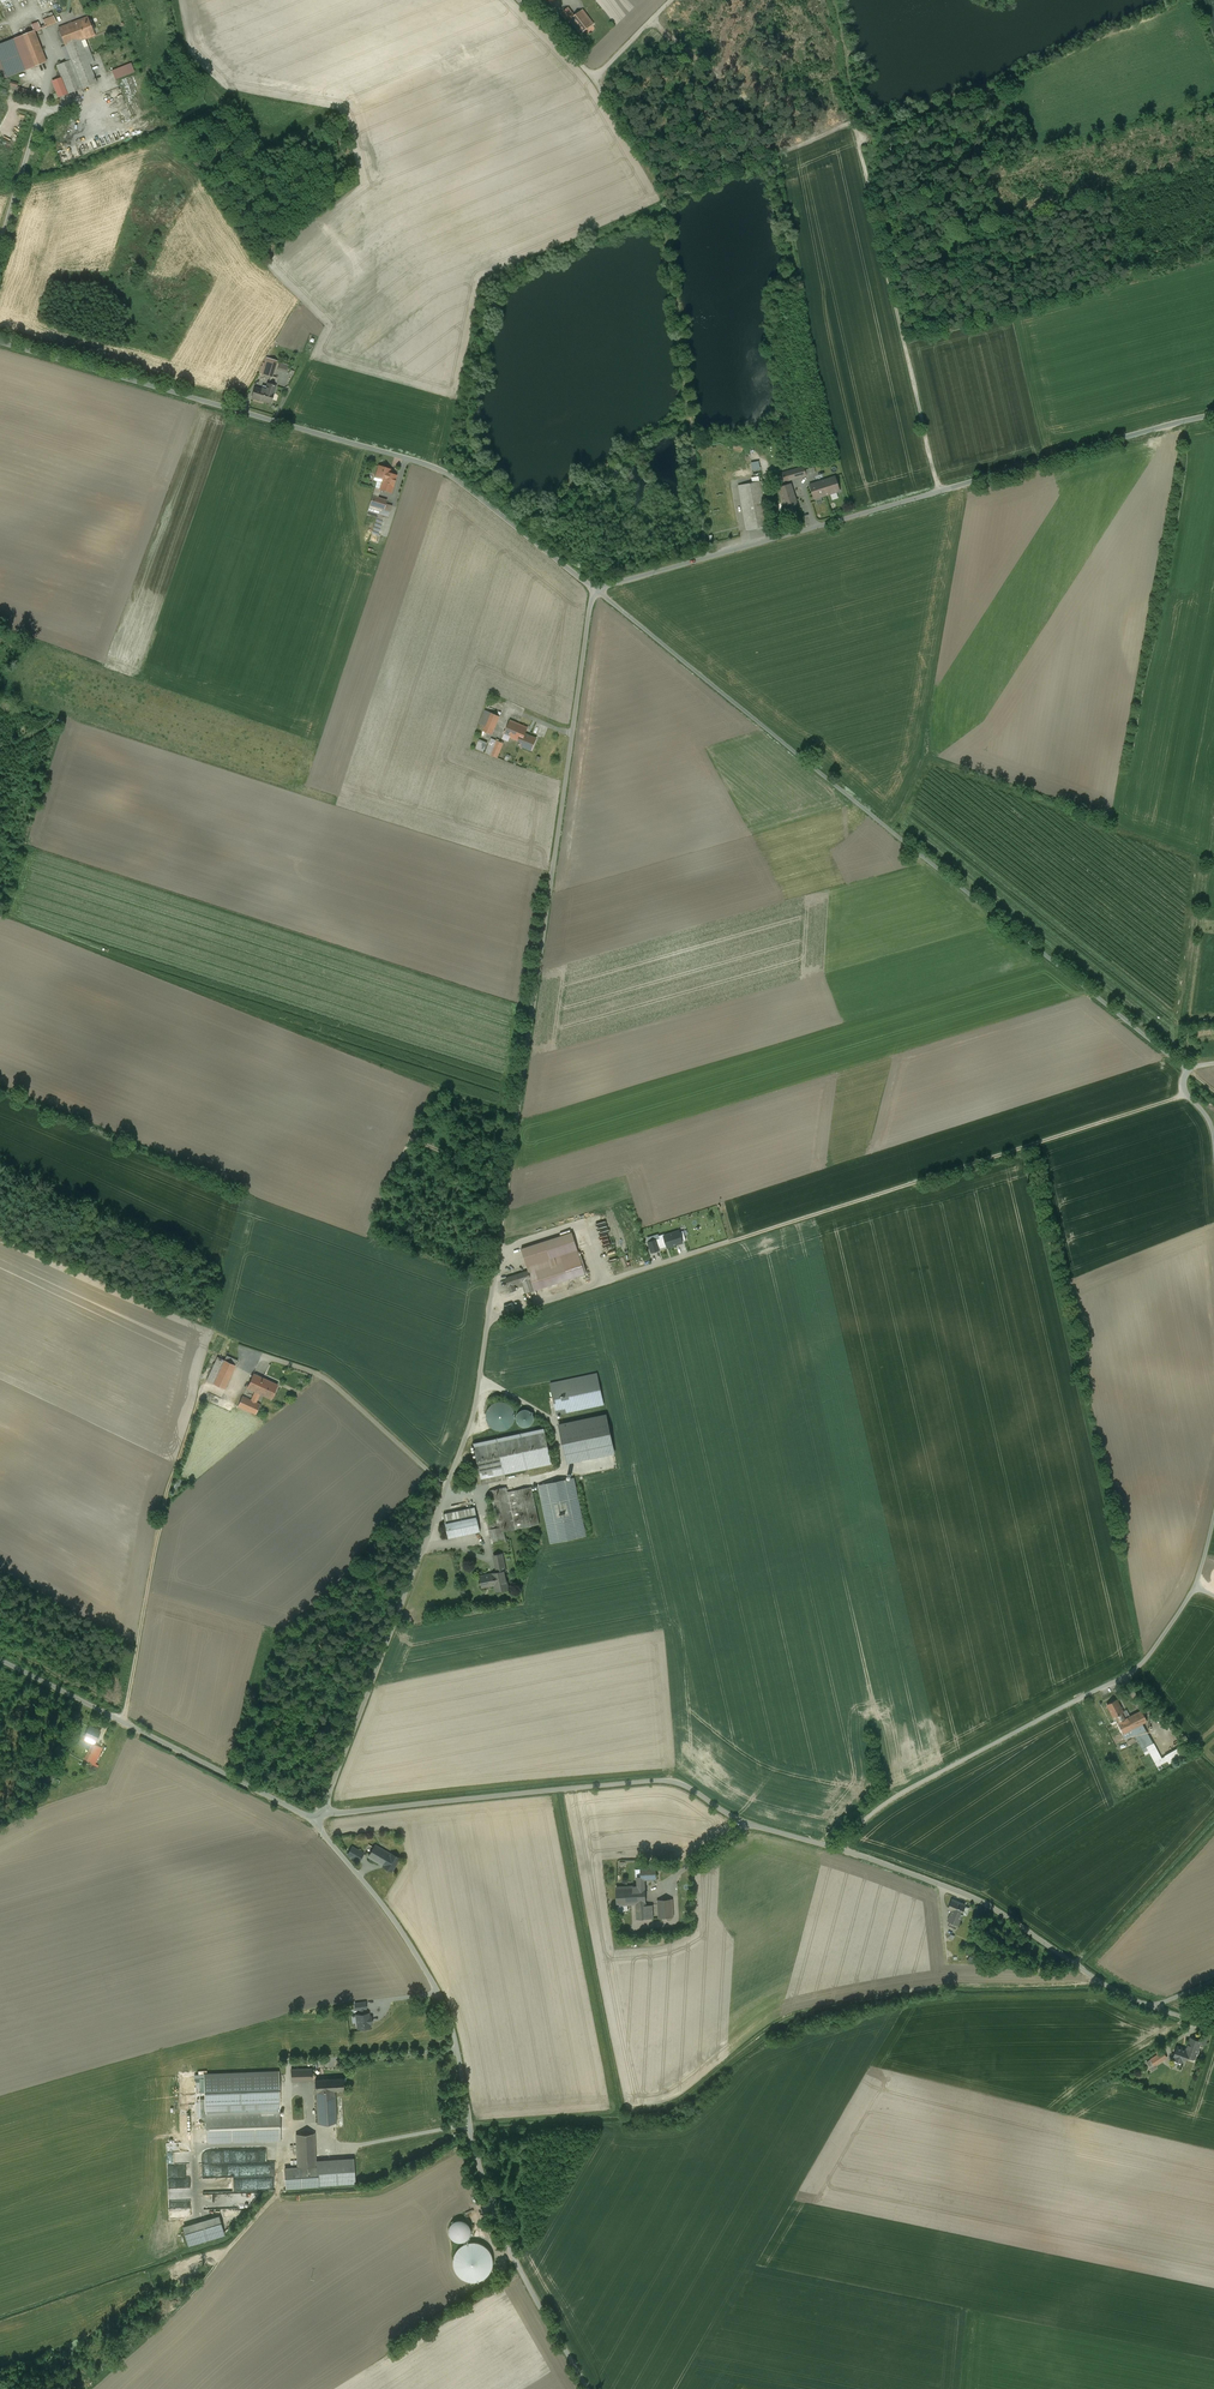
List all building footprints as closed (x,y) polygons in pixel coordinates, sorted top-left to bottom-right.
[(5,10),(24,0),(0,0),(0,1),(5,10)] [(60,6),(51,10),(53,16),(63,13),(60,6)] [(570,20),(575,16),(568,8),(561,14),(565,20),(568,18),(570,20)] [(593,24),(583,10),(575,16),(570,20),(581,34),(593,24)] [(53,16),(43,21),(45,27),(56,22),(53,16)] [(88,17),(58,28),(59,31),(64,44),(71,60),(85,55),(80,41),(95,35),(88,17)] [(38,23),(31,25),(34,31),(41,29),(38,23)] [(34,31),(20,37),(32,68),(46,62),(34,31)] [(0,44),(0,63),(6,78),(32,68),(20,37),(0,44)] [(71,60),(57,66),(62,79),(68,94),(97,82),(86,55),(85,55),(71,60)] [(131,64),(113,71),(116,79),(133,72),(131,64)] [(62,79),(52,82),(58,98),(68,94),(62,79)] [(40,94),(18,87),(16,94),(15,94),(16,94),(16,95),(38,101),(40,94)] [(274,345),(269,354),(274,355),(279,347),(274,345)] [(288,353),(284,361),(281,360),(278,366),(284,368),(288,370),(293,355),(288,353)] [(276,361),(267,358),(263,370),(262,373),(270,376),(271,376),(276,361)] [(271,376),(270,376),(268,384),(275,386),(278,378),(271,376)] [(268,384),(267,383),(266,387),(265,387),(264,389),(261,389),(261,390),(255,388),(252,397),(271,403),(274,393),(273,393),(276,386),(275,386),(268,384)] [(760,461),(752,461),(752,469),(760,469),(760,461)] [(396,476),(389,474),(390,470),(379,466),(375,476),(374,476),(373,480),(377,481),(376,484),(375,488),(380,490),(391,493),(396,476)] [(792,470),(780,474),(782,482),(806,476),(805,470),(804,467),(792,470)] [(835,476),(809,485),(814,499),(840,491),(835,476)] [(762,482),(738,486),(746,530),(769,526),(762,482)] [(791,484),(779,488),(785,509),(797,505),(791,484)] [(378,498),(372,496),(367,512),(378,515),(384,517),(388,518),(392,506),(385,504),(386,500),(378,498)] [(378,515),(372,533),(378,535),(384,517),(378,515)] [(491,712),(485,710),(480,723),(485,726),(491,712)] [(499,716),(491,712),(485,726),(483,731),(492,734),(499,716)] [(518,724),(510,721),(511,721),(510,721),(505,734),(519,741),(522,733),(524,734),(527,728),(518,724)] [(524,734),(522,733),(519,741),(523,742),(522,746),(531,750),(535,739),(524,734)] [(496,740),(491,738),(485,753),(497,757),(503,743),(497,741),(498,739),(497,739),(496,740)] [(487,743),(479,739),(475,748),(483,752),(487,743)] [(665,1236),(664,1236),(667,1246),(668,1247),(683,1242),(682,1241),(679,1232),(679,1231),(665,1236)] [(527,1266),(578,1249),(572,1232),(521,1249),(527,1266)] [(664,1236),(665,1236),(664,1234),(659,1236),(660,1238),(656,1240),(659,1249),(667,1246),(664,1236)] [(659,1249),(656,1240),(648,1242),(651,1252),(659,1250),(659,1249)] [(578,1249),(527,1266),(529,1272),(531,1278),(523,1281),(527,1293),(586,1274),(578,1249)] [(523,1281),(531,1278),(529,1272),(517,1275),(520,1282),(523,1281)] [(514,1284),(520,1282),(517,1275),(506,1278),(508,1286),(509,1286),(514,1284)] [(511,1291),(503,1294),(507,1307),(519,1303),(515,1291),(511,1291)] [(224,1360),(235,1365),(237,1360),(227,1355),(224,1360)] [(207,1381),(224,1389),(235,1365),(224,1360),(217,1357),(207,1381)] [(247,1388),(255,1392),(260,1394),(271,1399),(278,1385),(254,1374),(247,1388)] [(597,1374),(550,1384),(557,1414),(604,1403),(597,1374)] [(251,1400),(243,1396),(238,1406),(256,1414),(260,1404),(256,1402),(260,1394),(255,1392),(251,1400)] [(506,1430),(510,1428),(513,1425),(515,1421),(515,1417),(515,1413),(514,1409),(511,1406),(508,1404),(504,1402),(501,1402),(497,1402),(493,1404),(490,1406),(488,1410),(486,1414),(486,1418),(487,1423),(490,1426),(493,1429),(498,1431),(502,1431),(506,1430)] [(517,1421),(518,1424),(520,1426),(523,1427),(526,1427),(528,1427),(530,1425),(533,1423),(534,1420),(534,1417),(533,1413),(530,1411),(527,1410),(524,1410),(521,1411),(518,1413),(517,1415),(516,1418),(517,1421)] [(614,1451),(606,1415),(559,1425),(567,1461),(614,1451)] [(544,1428),(474,1443),(481,1478),(551,1463),(544,1428)] [(614,1451),(567,1461),(567,1463),(615,1454),(614,1451)] [(573,1478),(538,1485),(550,1543),(585,1536),(573,1478)] [(506,1487),(490,1490),(498,1527),(489,1529),(492,1544),(505,1541),(503,1531),(539,1524),(531,1487),(507,1492),(506,1487)] [(475,1507),(443,1514),(449,1538),(480,1531),(475,1507)] [(498,1572),(480,1576),(482,1587),(497,1584),(499,1590),(507,1588),(504,1571),(505,1571),(502,1554),(494,1555),(498,1572)] [(1123,1712),(1116,1699),(1108,1704),(1107,1704),(1113,1717),(1116,1715),(1119,1722),(1118,1722),(1124,1733),(1131,1729),(1146,1756),(1150,1753),(1156,1764),(1157,1766),(1168,1761),(1165,1756),(1161,1758),(1142,1723),(1147,1721),(1141,1710),(1124,1719),(1121,1713),(1123,1712)] [(100,1732),(89,1726),(85,1735),(95,1741),(100,1732)] [(97,1745),(92,1743),(84,1759),(92,1762),(96,1754),(93,1753),(97,1745)] [(390,1854),(375,1845),(368,1857),(383,1866),(390,1854)] [(363,1853),(352,1847),(349,1851),(347,1854),(355,1859),(359,1861),(363,1853)] [(399,1858),(391,1853),(390,1854),(383,1866),(391,1871),(399,1858)] [(655,1866),(641,1867),(641,1876),(641,1879),(644,1878),(656,1878),(655,1866)] [(638,1886),(616,1887),(617,1904),(636,1903),(646,1902),(645,1886),(644,1886),(638,1886)] [(672,1898),(657,1899),(659,1917),(673,1916),(672,1898)] [(965,1904),(952,1899),(948,1909),(952,1911),(950,1917),(959,1921),(962,1914),(963,1915),(963,1914),(962,1913),(965,1904)] [(646,1902),(636,1903),(637,1919),(647,1918),(646,1905),(646,1902)] [(959,1921),(950,1917),(948,1920),(950,1921),(948,1925),(956,1928),(959,1921)] [(368,2013),(365,2013),(364,2008),(360,2009),(361,2014),(357,2014),(356,2014),(357,2023),(357,2024),(360,2023),(361,2027),(360,2027),(361,2028),(368,2027),(370,2026),(369,2022),(370,2022),(370,2017),(369,2017),(368,2013)] [(1201,2041),(1190,2037),(1186,2050),(1184,2055),(1185,2055),(1194,2059),(1201,2041)] [(1186,2050),(1177,2047),(1173,2057),(1174,2057),(1173,2059),(1182,2062),(1183,2060),(1185,2055),(1184,2055),(1186,2050)] [(1163,2051),(1148,2061),(1146,2062),(1150,2068),(1167,2057),(1166,2057),(1163,2051)] [(311,2068),(291,2069),(292,2081),(312,2080),(311,2068)] [(278,2072),(204,2075),(205,2107),(279,2104),(278,2072)] [(342,2078),(315,2079),(316,2091),(334,2090),(343,2089),(342,2078)] [(334,2090),(316,2091),(318,2123),(336,2121),(334,2090)] [(279,2109),(260,2110),(260,2111),(205,2113),(206,2143),(280,2140),(279,2109)] [(314,2133),(296,2134),(298,2167),(316,2166),(314,2133)] [(353,2159),(317,2161),(317,2166),(319,2185),(355,2183),(353,2159)] [(276,2175),(276,2161),(253,2161),(253,2175),(276,2175)] [(319,2185),(317,2166),(285,2168),(286,2188),(319,2186),(319,2185)] [(169,2180),(169,2205),(183,2205),(182,2192),(179,2192),(178,2180),(169,2180)] [(218,2216),(183,2227),(189,2245),(224,2235),(218,2216)] [(450,2235),(452,2238),(455,2240),(458,2242),(462,2242),(465,2241),(468,2238),(470,2236),(471,2232),(471,2229),(470,2226),(468,2223),(465,2221),(462,2220),(459,2220),(455,2221),(452,2222),(450,2225),(449,2228),(449,2232),(450,2235)] [(454,2268),(457,2272),(460,2276),(464,2279),(468,2281),(473,2281),(478,2281),(482,2279),(486,2277),(490,2273),(492,2269),(493,2264),(493,2259),(492,2255),(490,2251),(487,2248),(484,2245),(480,2243),(475,2242),(471,2242),(466,2243),(462,2246),(458,2249),(455,2253),(454,2258),(453,2263),(454,2268)]
